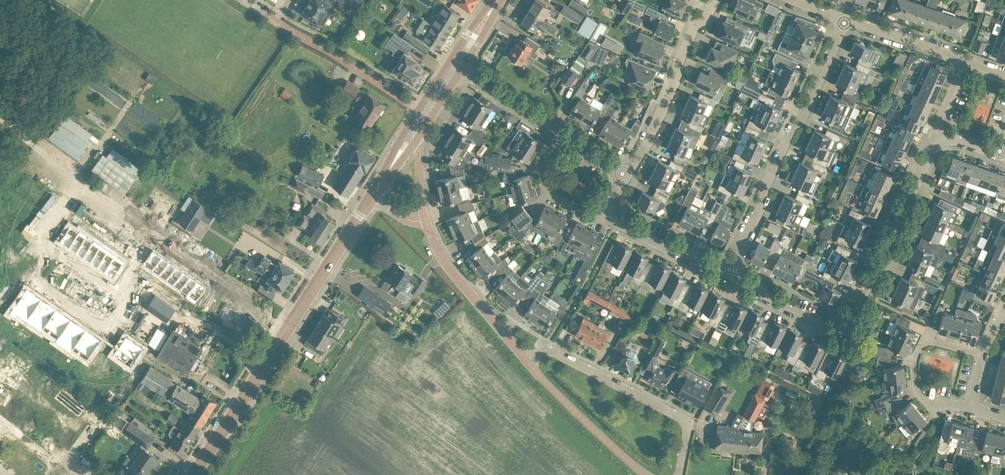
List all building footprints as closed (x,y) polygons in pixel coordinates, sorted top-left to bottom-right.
[(302,12),(318,22),(331,2),(327,0),(308,0),(306,3),(307,4),(302,12)] [(334,5),(345,13),(349,6),(340,0),(337,0),(334,5)] [(345,2),(359,11),(363,4),(365,0),(346,0),(345,2)] [(470,10),(477,0),(454,0),(470,10)] [(543,18),(547,12),(556,18),(559,13),(539,0),(535,0),(529,9),(543,18)] [(584,15),(588,8),(574,0),(571,0),(568,5),(584,15)] [(647,6),(635,0),(634,0),(633,1),(631,5),(651,15),(650,16),(650,18),(651,20),(652,21),(655,23),(652,31),(670,38),(671,36),(672,36),(673,33),(672,32),(676,25),(667,21),(669,15),(647,6)] [(663,6),(681,14),(681,13),(682,13),(684,8),(683,8),(686,1),(684,0),(666,0),(663,6)] [(737,0),(732,0),(730,5),(738,8),(735,13),(751,20),(756,9),(759,11),(763,2),(758,0),(755,0),(754,2),(750,0),(737,0)] [(906,0),(894,0),(890,12),(898,15),(898,13),(901,14),(906,0)] [(917,2),(912,0),(906,0),(901,14),(903,15),(903,17),(908,19),(909,17),(912,18),(917,2)] [(933,0),(928,0),(926,5),(917,2),(912,18),(915,19),(914,21),(920,23),(920,21),(925,23),(933,0)] [(936,8),(938,0),(933,0),(925,23),(930,25),(930,26),(935,28),(936,26),(939,27),(945,9),(943,8),(942,11),(936,8)] [(974,10),(982,13),(985,2),(979,0),(978,0),(974,10)] [(429,22),(448,34),(460,13),(444,3),(437,14),(434,12),(429,21),(429,22)] [(584,15),(568,5),(565,3),(560,11),(579,22),(585,26),(590,19),(583,15),(584,15)] [(622,3),(618,9),(626,14),(630,8),(622,3)] [(777,13),(779,8),(768,3),(766,8),(777,13)] [(404,17),(410,9),(405,6),(399,14),(404,17)] [(1001,7),(996,22),(1002,24),(1004,25),(1004,8),(1001,7)] [(548,21),(543,18),(529,9),(521,22),(535,30),(538,26),(543,30),(544,27),(553,33),(558,27),(549,21),(548,21)] [(772,22),(770,28),(776,29),(779,30),(779,29),(780,27),(780,25),(779,24),(784,12),(778,9),(777,13),(772,22)] [(950,31),(955,15),(954,15),(955,12),(945,9),(939,27),(942,28),(941,30),(947,32),(947,30),(950,31)] [(811,28),(813,21),(796,15),(792,24),(795,27),(792,34),(812,43),(813,42),(815,43),(818,36),(816,36),(818,31),(811,28)] [(955,15),(950,31),(952,32),(952,34),(960,36),(966,19),(955,15)] [(424,18),(417,29),(425,34),(423,38),(439,48),(439,47),(441,47),(442,45),(442,43),(444,39),(445,39),(447,37),(446,35),(448,34),(429,22),(429,21),(424,18)] [(723,21),(717,34),(738,43),(741,36),(752,41),(757,29),(736,19),(733,25),(723,21)] [(402,37),(406,40),(417,47),(421,41),(406,30),(402,37)] [(406,40),(402,37),(395,32),(390,39),(402,47),(406,40)] [(657,46),(659,40),(656,39),(639,32),(635,42),(641,44),(636,54),(652,61),(653,59),(659,62),(660,60),(660,61),(663,54),(665,49),(663,49),(662,48),(657,46)] [(809,49),(812,43),(792,34),(789,41),(781,40),(777,49),(795,57),(797,53),(799,54),(800,52),(809,56),(811,50),(809,49)] [(1003,36),(999,34),(998,34),(994,44),(1000,46),(1004,48),(1004,36),(1003,36)] [(521,63),(526,55),(530,57),(539,42),(528,35),(524,40),(521,38),(518,43),(516,41),(508,55),(521,63)] [(623,45),(606,36),(602,44),(618,53),(623,45)] [(505,45),(496,38),(485,53),(494,60),(505,45)] [(982,52),(986,41),(977,38),(973,48),(982,52)] [(579,55),(587,61),(596,48),(598,45),(589,41),(579,55)] [(857,62),(871,68),(873,62),(868,59),(872,49),(865,45),(864,43),(862,42),(860,41),(858,42),(855,41),(850,52),(860,56),(858,61),(857,62)] [(712,46),(706,59),(724,67),(727,60),(733,63),(739,50),(722,43),(719,49),(712,46)] [(598,45),(596,48),(607,53),(609,49),(598,45)] [(1000,46),(996,57),(998,57),(1004,60),(1004,48),(1000,46)] [(399,48),(386,69),(396,75),(398,73),(405,77),(405,78),(407,79),(407,78),(413,82),(415,80),(416,81),(421,75),(419,74),(421,71),(417,69),(421,63),(399,48)] [(896,59),(904,62),(907,54),(899,51),(896,59)] [(777,72),(795,80),(797,80),(799,75),(798,74),(800,70),(790,66),(793,60),(776,52),(772,59),(774,64),(779,67),(777,72)] [(642,70),(645,64),(643,63),(627,57),(625,61),(627,66),(631,74),(632,74),(629,81),(636,84),(635,85),(640,88),(641,86),(645,87),(654,83),(652,78),(653,75),(643,71),(642,70)] [(858,81),(864,84),(869,74),(873,76),(881,79),(884,74),(876,70),(871,68),(857,62),(858,62),(855,67),(845,62),(840,73),(858,81)] [(942,82),(946,72),(926,63),(921,73),(926,75),(942,82)] [(560,78),(571,85),(578,74),(567,67),(560,78)] [(701,71),(695,83),(705,88),(703,91),(713,95),(717,86),(721,87),(724,86),(729,75),(711,67),(708,74),(701,71)] [(736,71),(733,77),(738,79),(745,82),(748,76),(749,74),(746,73),(741,71),(739,70),(736,71)] [(793,85),(795,80),(777,72),(771,85),(770,85),(766,91),(779,97),(781,91),(789,94),(790,91),(792,90),(794,86),(793,85)] [(864,84),(858,81),(840,73),(835,84),(846,88),(843,94),(843,93),(843,94),(856,100),(858,94),(859,95),(864,84)] [(942,82),(926,75),(922,85),(937,92),(942,82)] [(745,82),(744,84),(750,87),(754,79),(748,76),(745,82)] [(744,84),(745,82),(738,79),(735,84),(737,87),(742,89),(744,84)] [(352,97),(359,87),(348,80),(341,90),(352,97)] [(933,102),(937,92),(917,83),(912,93),(917,95),(933,102)] [(581,97),(585,90),(584,89),(579,86),(572,97),(577,100),(569,113),(570,114),(569,115),(576,119),(577,118),(580,120),(590,103),(581,97)] [(758,100),(754,108),(760,111),(777,119),(782,109),(779,107),(772,104),(774,99),(775,99),(775,98),(762,92),(761,93),(760,93),(758,96),(759,98),(758,100)] [(685,105),(703,113),(708,102),(713,105),(716,99),(703,93),(702,93),(703,94),(701,99),(690,94),(685,105)] [(363,121),(362,122),(364,123),(365,122),(368,124),(376,112),(379,114),(385,104),(369,94),(355,116),(363,121)] [(853,105),(856,100),(843,94),(841,99),(830,95),(825,105),(849,116),(854,106),(853,105)] [(928,112),(933,102),(917,95),(913,105),(928,112)] [(502,107),(491,100),(487,105),(475,97),(474,97),(473,96),(469,103),(470,104),(468,107),(485,118),(491,108),(498,112),(502,107)] [(604,102),(603,104),(593,98),(590,103),(580,120),(583,122),(582,123),(588,127),(589,126),(590,126),(598,113),(603,116),(610,106),(604,102)] [(698,123),(703,113),(685,105),(681,115),(691,120),(689,125),(688,125),(701,131),(704,126),(698,123)] [(845,127),(849,116),(825,105),(821,116),(831,121),(829,126),(828,126),(841,132),(844,126),(845,127)] [(889,112),(891,107),(887,105),(882,114),(884,115),(889,117),(891,113),(889,112)] [(924,122),(928,112),(913,105),(908,115),(924,122)] [(610,139),(621,122),(611,116),(615,109),(610,106),(603,116),(608,120),(600,132),(600,133),(599,134),(606,138),(607,137),(610,139)] [(479,127),(485,118),(468,107),(466,110),(465,109),(461,115),(462,116),(462,117),(475,125),(471,130),(484,138),(482,137),(486,131),(479,127)] [(871,123),(876,111),(870,109),(865,120),(871,123)] [(772,130),(777,119),(760,111),(755,122),(749,119),(747,125),(760,131),(760,130),(762,125),(772,130)] [(884,115),(882,114),(878,112),(873,122),(877,124),(880,119),(882,120),(884,115)] [(89,143),(87,142),(89,140),(87,139),(91,133),(65,114),(59,122),(49,136),(78,158),(89,143)] [(919,132),(924,122),(908,115),(906,119),(901,117),(899,122),(915,129),(915,130),(917,130),(919,132)] [(534,128),(534,127),(521,119),(516,126),(525,132),(519,141),(535,152),(537,149),(539,150),(543,143),(541,142),(542,142),(529,134),(533,127),(534,128)] [(915,129),(899,122),(894,120),(890,130),(895,132),(910,139),(912,135),(914,136),(917,130),(915,130),(915,129)] [(635,137),(640,125),(634,121),(630,128),(621,122),(610,139),(613,141),(612,142),(619,146),(620,145),(628,132),(635,137)] [(694,147),(701,131),(688,125),(688,126),(686,131),(676,126),(671,137),(689,145),(694,147)] [(760,131),(747,125),(739,141),(763,151),(767,141),(757,136),(759,131),(760,131)] [(484,138),(471,130),(468,135),(455,127),(455,128),(454,127),(449,133),(451,134),(449,137),(466,148),(472,138),(480,144),(484,138)] [(847,144),(849,138),(827,128),(827,129),(825,134),(815,129),(810,140),(833,150),(838,140),(847,144)] [(719,138),(722,132),(714,129),(711,135),(719,138)] [(906,149),(910,139),(895,132),(893,136),(888,134),(885,140),(906,149)] [(712,136),(707,146),(714,149),(718,139),(712,136)] [(442,147),(447,150),(442,157),(451,162),(449,165),(463,167),(473,152),(466,148),(449,137),(447,140),(445,139),(441,146),(443,147),(442,147)] [(684,155),(689,145),(671,137),(666,148),(677,152),(674,157),(674,158),(687,164),(690,158),(684,155)] [(825,166),(833,150),(810,140),(805,150),(815,155),(813,160),(812,160),(825,166)] [(901,159),(906,149),(885,140),(881,150),(901,159)] [(533,155),(535,152),(519,141),(512,151),(529,162),(529,161),(531,162),(535,156),(533,155)] [(758,162),(763,151),(739,141),(732,157),(745,163),(745,162),(747,157),(758,162)] [(864,142),(862,148),(866,150),(869,151),(872,145),(868,144),(864,142)] [(333,155),(337,149),(330,145),(327,151),(333,155)] [(359,145),(345,167),(333,185),(348,195),(363,171),(364,172),(375,155),(359,145)] [(113,149),(107,156),(103,153),(92,169),(124,193),(136,177),(132,174),(135,170),(137,166),(113,149)] [(897,169),(901,159),(881,150),(876,162),(881,164),(882,162),(897,169)] [(512,158),(503,157),(501,154),(492,153),(490,162),(487,162),(488,162),(495,163),(511,165),(512,158)] [(957,175),(963,159),(952,155),(950,161),(947,160),(941,175),(945,177),(947,172),(957,175)] [(852,168),(857,170),(859,164),(860,165),(863,159),(862,158),(858,156),(855,162),(852,168)] [(745,163),(732,157),(725,173),(748,183),(753,173),(742,168),(745,163)] [(653,170),(671,179),(676,168),(681,171),(684,166),(671,159),(671,160),(669,165),(659,159),(653,170)] [(965,184),(967,179),(973,163),(963,159),(957,175),(955,180),(965,184)] [(802,162),(800,161),(795,172),(812,180),(815,174),(821,176),(823,172),(825,166),(812,160),(812,161),(813,161),(810,166),(802,162)] [(303,163),(298,174),(319,185),(325,174),(303,163)] [(515,165),(511,165),(495,163),(494,168),(498,169),(498,170),(505,171),(504,178),(505,180),(510,180),(513,191),(532,186),(531,182),(533,182),(531,174),(529,175),(529,174),(514,178),(515,165)] [(977,183),(983,166),(973,163),(967,179),(977,183)] [(841,164),(837,172),(846,176),(849,168),(841,164)] [(464,174),(463,167),(449,165),(452,176),(437,180),(435,181),(437,188),(439,188),(440,191),(459,187),(457,176),(464,174)] [(879,168),(880,166),(876,165),(873,166),(869,176),(874,178),(889,185),(894,175),(879,168)] [(684,166),(681,171),(687,177),(694,180),(697,173),(691,170),(684,166)] [(988,186),(993,170),(983,166),(977,183),(988,186)] [(665,189),(671,179),(653,170),(648,180),(658,185),(656,190),(655,190),(655,191),(668,197),(671,192),(665,189)] [(998,190),(1003,174),(993,170),(988,186),(998,190)] [(602,175),(599,173),(598,172),(594,177),(599,180),(602,175)] [(818,183),(812,180),(795,172),(790,182),(800,187),(798,192),(811,198),(818,183)] [(720,183),(717,189),(730,195),(731,195),(730,194),(733,189),(740,193),(743,194),(748,183),(725,173),(721,184),(720,183)] [(1004,199),(1004,174),(1003,174),(998,190),(996,196),(1004,199)] [(324,192),(296,177),(291,186),(306,193),(307,191),(321,198),(324,192)] [(848,178),(843,188),(848,190),(852,192),(857,182),(848,178)] [(885,195),(889,185),(874,178),(869,188),(885,195)] [(473,202),(471,202),(467,185),(459,187),(440,191),(441,195),(439,195),(441,203),(442,202),(442,203),(457,200),(459,206),(473,202)] [(885,195),(869,188),(864,185),(859,195),(880,205),(885,195)] [(532,186),(513,191),(508,193),(510,201),(515,199),(516,203),(535,197),(537,196),(535,189),(533,189),(532,186)] [(692,201),(698,189),(691,186),(678,210),(679,211),(679,210),(684,213),(679,223),(689,228),(701,205),(692,201)] [(830,188),(826,195),(834,199),(837,192),(830,188)] [(845,195),(848,190),(843,188),(838,200),(844,202),(847,196),(845,195)] [(950,199),(952,194),(941,188),(938,194),(950,199)] [(663,207),(668,197),(655,191),(653,196),(643,191),(637,202),(640,203),(641,205),(642,207),(644,207),(646,207),(647,206),(654,210),(656,211),(663,207)] [(808,204),(811,198),(798,192),(797,193),(798,193),(795,198),(785,193),(780,204),(798,212),(803,202),(808,204)] [(194,198),(188,195),(185,200),(190,204),(180,220),(193,229),(208,206),(194,198)] [(876,215),(880,205),(859,195),(855,205),(860,208),(876,215)] [(331,232),(336,224),(335,221),(322,212),(323,210),(324,211),(324,210),(312,202),(304,214),(315,222),(331,232)] [(452,230),(478,219),(474,208),(475,208),(473,202),(459,206),(462,213),(448,219),(446,220),(449,227),(451,227),(452,230)] [(954,223),(957,217),(951,214),(952,210),(935,202),(930,212),(954,223)] [(968,208),(974,210),(978,212),(980,208),(981,203),(977,202),(976,206),(970,203),(968,208)] [(721,244),(723,241),(725,241),(726,239),(727,237),(726,235),(733,222),(724,217),(726,213),(729,206),(722,203),(716,213),(710,226),(710,227),(711,226),(715,229),(710,239),(721,244)] [(989,212),(991,208),(981,203),(980,208),(984,209),(989,212)] [(807,226),(800,223),(803,215),(798,212),(780,204),(775,215),(786,219),(783,224),(783,225),(804,234),(807,226)] [(515,223),(528,212),(522,205),(509,216),(515,223)] [(545,232),(555,212),(552,211),(553,209),(546,205),(545,207),(544,207),(533,229),(544,234),(545,232)] [(698,211),(689,228),(700,233),(705,223),(710,226),(716,213),(701,205),(700,207),(698,211)] [(849,227),(867,234),(872,224),(861,219),(864,214),(851,208),(848,214),(854,216),(849,227)] [(527,228),(526,225),(534,219),(528,212),(515,223),(508,228),(518,240),(518,239),(525,234),(526,232),(527,230),(527,228)] [(559,245),(564,234),(559,231),(566,218),(565,217),(566,216),(559,212),(558,214),(555,212),(545,232),(549,234),(548,237),(549,240),(552,241),(553,242),(559,245)] [(958,225),(954,223),(930,212),(925,223),(943,231),(946,225),(956,229),(958,225)] [(324,243),(331,232),(315,222),(304,214),(297,225),(308,232),(308,233),(324,243)] [(1003,221),(998,218),(993,228),(1004,234),(1004,222),(1003,221)] [(474,242),(485,236),(478,219),(452,230),(454,233),(452,234),(455,241),(457,240),(457,241),(471,235),(474,242)] [(575,252),(578,246),(587,228),(584,227),(585,225),(578,222),(577,223),(576,223),(570,237),(564,234),(559,245),(564,248),(565,247),(575,252)] [(938,241),(943,231),(925,223),(921,233),(932,239),(930,244),(944,250),(946,245),(938,241)] [(844,224),(836,240),(850,246),(849,245),(852,240),(862,245),(867,234),(849,227),(844,224)] [(69,246),(80,230),(80,229),(79,231),(70,225),(59,240),(60,241),(60,240),(69,246)] [(958,225),(956,229),(964,233),(964,234),(967,236),(970,231),(966,229),(958,225)] [(238,228),(233,236),(240,240),(244,232),(238,228)] [(581,266),(575,279),(580,283),(586,270),(587,269),(596,250),(591,247),(598,234),(597,234),(598,232),(591,228),(590,230),(587,228),(578,246),(575,252),(585,257),(585,259),(581,266)] [(993,228),(992,228),(987,238),(1004,246),(1004,234),(993,228)] [(76,251),(87,235),(80,230),(69,246),(76,251)] [(483,246),(492,238),(489,234),(485,236),(474,242),(479,248),(467,258),(466,259),(471,265),(472,264),(474,267),(490,255),(483,246)] [(83,256),(94,239),(93,241),(86,237),(88,235),(87,235),(76,251),(83,256)] [(821,236),(817,245),(823,248),(828,239),(821,236)] [(772,258),(778,245),(780,240),(775,237),(770,247),(759,242),(755,250),(753,250),(752,252),(751,254),(752,256),(751,259),(761,265),(766,254),(771,257),(772,258)] [(987,238),(983,247),(988,250),(1004,258),(1004,246),(987,238)] [(90,261),(101,244),(94,239),(83,256),(90,261)] [(526,242),(523,246),(524,247),(533,253),(536,249),(526,242)] [(620,273),(623,267),(623,268),(633,248),(626,245),(625,245),(620,243),(618,246),(613,243),(601,266),(610,271),(611,269),(620,273)] [(97,266),(109,249),(101,244),(90,261),(97,266)] [(830,259),(853,271),(858,260),(848,255),(850,250),(851,251),(851,250),(838,244),(835,249),(833,248),(827,258),(830,259)] [(941,256),(944,250),(930,244),(927,249),(916,244),(911,255),(928,263),(935,266),(939,255),(941,256)] [(791,258),(794,253),(778,245),(772,258),(772,257),(777,260),(772,270),(782,275),(791,258)] [(152,270),(162,255),(153,249),(154,249),(153,248),(147,257),(143,263),(152,270)] [(104,271),(116,254),(109,249),(97,266),(104,271)] [(638,289),(652,263),(647,260),(648,257),(643,254),(636,250),(626,269),(628,270),(622,281),(621,280),(618,286),(622,288),(625,283),(638,289)] [(1004,270),(1004,258),(988,250),(983,260),(989,263),(1004,270)] [(505,257),(502,260),(495,251),(490,255),(474,267),(477,270),(475,271),(480,277),(481,276),(482,277),(494,267),(498,273),(509,262),(505,257)] [(810,261),(809,260),(811,255),(807,253),(804,258),(794,253),(791,258),(782,275),(793,281),(798,270),(803,273),(803,274),(806,267),(810,261)] [(113,277),(125,260),(116,254),(104,271),(112,276),(112,277),(113,277)] [(159,274),(169,260),(162,255),(152,270),(159,274)] [(260,261),(288,279),(294,270),(280,260),(277,264),(270,260),(271,259),(264,255),(260,261)] [(923,273),(928,263),(911,255),(906,265),(923,273)] [(260,261),(260,263),(251,257),(246,264),(255,270),(256,269),(264,274),(265,272),(270,275),(264,285),(261,283),(256,291),(270,299),(274,293),(271,290),(275,284),(282,288),(288,279),(260,261)] [(977,257),(973,267),(979,269),(1000,279),(1004,270),(989,263),(983,260),(977,257)] [(830,259),(822,275),(835,282),(835,281),(837,276),(847,281),(853,271),(830,259)] [(166,279),(176,265),(169,260),(159,274),(166,279)] [(652,263),(638,289),(640,290),(644,292),(645,288),(645,289),(649,290),(653,282),(662,287),(671,268),(664,264),(664,265),(658,262),(657,265),(652,263)] [(494,289),(493,290),(499,296),(500,294),(503,297),(521,275),(508,264),(498,273),(504,277),(494,289)] [(173,284),(183,270),(176,265),(166,279),(173,284)] [(399,265),(393,275),(389,280),(390,280),(389,282),(388,281),(388,282),(393,285),(394,283),(401,288),(401,289),(400,288),(399,289),(411,296),(408,294),(411,289),(417,294),(426,280),(419,276),(418,278),(411,274),(411,273),(409,272),(410,270),(406,267),(405,269),(399,265)] [(806,267),(803,274),(811,277),(810,278),(816,281),(816,282),(818,287),(820,288),(817,293),(819,294),(827,298),(828,300),(829,302),(831,302),(833,301),(836,303),(842,292),(832,287),(834,282),(835,282),(822,275),(813,271),(806,267)] [(979,270),(975,280),(976,280),(996,289),(1000,279),(979,269),(978,270),(979,270)] [(180,289),(190,274),(183,270),(173,284),(180,289)] [(521,275),(503,297),(505,299),(504,300),(510,305),(511,304),(512,304),(522,293),(527,298),(542,278),(544,275),(540,271),(537,274),(529,283),(521,275)] [(678,307),(689,284),(684,282),(686,278),(681,276),(681,275),(674,271),(664,291),(673,295),(669,303),(678,307)] [(186,296),(197,279),(190,274),(180,289),(187,294),(185,296),(186,296)] [(923,280),(927,282),(937,287),(938,287),(940,282),(941,280),(926,274),(923,280)] [(927,282),(923,280),(914,276),(912,281),(901,276),(896,287),(919,297),(920,298),(927,282)] [(535,320),(550,297),(549,297),(549,298),(542,293),(548,283),(542,278),(527,298),(533,301),(525,314),(524,316),(531,320),(532,319),(535,320)] [(195,302),(207,285),(206,285),(197,279),(186,296),(195,302)] [(996,289),(976,280),(975,280),(970,290),(974,291),(991,299),(996,289)] [(689,284),(678,307),(686,312),(690,304),(699,309),(709,289),(702,286),(701,286),(696,284),(694,287),(689,284)] [(36,306),(42,298),(36,294),(26,287),(9,312),(15,317),(17,314),(26,320),(36,306)] [(914,308),(919,297),(896,287),(891,298),(902,303),(900,308),(913,314),(915,308),(914,308)] [(596,303),(599,295),(589,290),(585,297),(582,301),(586,304),(589,299),(596,303)] [(342,291),(338,296),(348,303),(352,298),(342,291)] [(373,291),(366,301),(384,313),(391,303),(373,291)] [(716,327),(728,304),(723,301),(724,298),(719,295),(720,295),(712,291),(702,310),(712,315),(708,322),(716,327)] [(991,299),(974,291),(971,297),(985,304),(989,305),(991,299)] [(155,294),(148,305),(167,319),(175,308),(155,294)] [(615,304),(618,305),(621,299),(612,294),(609,300),(615,304)] [(615,304),(609,300),(599,295),(596,303),(611,311),(615,304)] [(565,306),(559,303),(559,304),(549,298),(550,297),(535,320),(538,322),(537,324),(543,328),(544,327),(545,327),(553,314),(558,317),(565,306)] [(41,330),(56,308),(48,302),(42,298),(36,306),(26,320),(41,330)] [(445,300),(434,311),(439,317),(450,306),(445,300)] [(728,304),(716,327),(725,331),(729,324),(738,328),(748,309),(740,305),(740,306),(735,303),(733,306),(728,304)] [(634,314),(618,305),(615,304),(611,311),(630,321),(634,314)] [(948,335),(954,314),(943,311),(945,306),(939,304),(933,318),(941,320),(938,330),(948,333),(948,335)] [(985,304),(982,310),(988,312),(991,306),(989,305),(985,304)] [(65,326),(71,318),(65,314),(56,308),(41,330),(43,328),(57,338),(55,340),(65,326)] [(954,314),(948,335),(954,337),(954,335),(957,336),(956,337),(958,338),(959,338),(959,336),(964,317),(967,311),(958,308),(956,315),(954,314)] [(317,326),(332,335),(339,324),(341,325),(345,318),(331,309),(327,315),(325,314),(317,326)] [(756,345),(767,322),(762,319),(764,316),(759,313),(759,312),(752,309),(742,328),(751,333),(747,340),(750,341),(756,345)] [(926,309),(922,315),(927,319),(931,313),(926,309)] [(959,336),(970,339),(971,333),(978,335),(982,322),(975,320),(976,316),(975,313),(967,311),(964,317),(959,336)] [(677,315),(675,320),(682,324),(685,319),(677,315)] [(892,334),(910,342),(915,331),(907,327),(910,321),(898,315),(895,322),(897,323),(892,334)] [(596,327),(598,324),(584,317),(574,334),(588,341),(590,337),(589,337),(591,334),(593,336),(597,328),(596,327)] [(70,351),(86,328),(77,322),(71,318),(65,326),(55,340),(70,351)] [(767,322),(756,345),(764,349),(768,341),(777,346),(787,327),(780,323),(779,324),(774,321),(772,324),(767,322)] [(590,337),(588,341),(600,348),(609,331),(598,324),(596,327),(597,328),(593,336),(591,334),(589,337),(590,337)] [(173,328),(157,354),(186,373),(203,346),(193,340),(195,336),(178,325),(175,329),(173,328)] [(697,335),(700,328),(694,325),(690,332),(697,335)] [(324,347),(332,335),(317,326),(309,338),(311,339),(308,345),(322,355),(326,348),(324,347)] [(659,330),(652,326),(648,334),(654,338),(659,330)] [(86,328),(70,351),(71,351),(72,349),(87,359),(95,347),(101,339),(95,335),(86,328)] [(794,364),(806,341),(801,339),(802,335),(797,333),(797,332),(790,328),(780,347),(790,352),(786,360),(791,362),(794,364)] [(686,340),(690,333),(681,329),(678,336),(686,340)] [(621,333),(619,338),(628,342),(630,338),(621,333)] [(905,353),(910,342),(892,334),(887,345),(905,353)] [(122,341),(113,354),(119,358),(119,357),(126,362),(130,356),(135,360),(144,348),(128,337),(124,342),(122,341)] [(753,350),(756,345),(750,341),(748,345),(748,347),(753,350)] [(798,371),(800,367),(803,368),(807,361),(816,365),(826,346),(818,342),(818,343),(813,341),(811,344),(806,341),(794,364),(792,368),(798,371)] [(871,343),(869,354),(878,356),(891,358),(893,350),(893,348),(887,345),(871,343)] [(630,349),(626,351),(625,347),(620,349),(623,356),(619,362),(613,364),(614,369),(621,367),(627,370),(632,368),(635,362),(639,361),(636,352),(631,349),(630,349)] [(730,353),(727,352),(725,356),(732,361),(737,353),(732,350),(730,353)] [(847,357),(839,353),(839,354),(834,351),(832,354),(827,352),(815,375),(824,379),(828,371),(837,376),(847,357)] [(657,356),(650,353),(643,368),(648,370),(649,370),(656,358),(657,357),(657,356)] [(877,361),(877,362),(890,365),(891,358),(878,356),(877,361)] [(647,373),(646,375),(647,378),(648,379),(648,378),(655,382),(656,385),(660,387),(663,386),(667,379),(669,381),(674,370),(668,367),(664,368),(653,363),(649,370),(651,371),(651,372),(650,372),(647,373)] [(171,379),(172,378),(150,365),(141,380),(151,386),(163,393),(171,379)] [(885,380),(904,378),(903,365),(883,368),(885,380)] [(1004,378),(1004,367),(999,365),(996,376),(1004,378)] [(694,372),(683,366),(674,383),(681,387),(677,395),(676,395),(690,403),(692,401),(699,405),(708,388),(690,378),(694,372)] [(787,378),(790,371),(784,368),(781,375),(787,378)] [(322,382),(324,379),(321,376),(318,380),(317,379),(313,386),(317,388),(321,381),(322,382)] [(996,376),(994,386),(1004,389),(1004,378),(996,376)] [(898,393),(897,391),(906,390),(904,378),(885,380),(886,392),(884,392),(880,396),(874,399),(878,408),(886,405),(900,399),(898,393)] [(146,393),(151,386),(141,380),(136,386),(146,393)] [(813,391),(816,385),(810,382),(807,388),(813,391)] [(194,403),(210,413),(217,402),(203,393),(200,397),(178,383),(173,390),(188,400),(187,401),(193,404),(194,403)] [(726,390),(718,385),(704,408),(716,415),(726,400),(727,400),(733,391),(727,388),(726,390)] [(837,391),(837,392),(843,395),(846,389),(839,386),(837,391)] [(994,386),(991,397),(1000,399),(999,405),(1004,406),(1004,389),(994,386)] [(73,418),(86,404),(67,387),(54,401),(73,418)] [(207,417),(210,413),(194,403),(193,404),(187,401),(188,400),(173,390),(168,397),(191,412),(187,417),(201,427),(203,423),(205,423),(207,419),(207,417)] [(737,427),(735,451),(743,452),(743,449),(761,451),(763,432),(751,431),(752,419),(753,420),(765,398),(755,393),(743,415),(738,427),(737,427)] [(808,403),(819,409),(824,400),(813,394),(808,403)] [(900,399),(886,405),(888,410),(893,408),(895,412),(892,414),(896,425),(903,422),(903,423),(919,410),(911,400),(903,406),(902,404),(903,404),(900,399)] [(919,410),(903,423),(911,432),(926,419),(919,410)] [(171,412),(167,419),(174,424),(178,418),(171,412)] [(737,427),(743,415),(737,412),(730,426),(717,425),(715,449),(722,450),(722,447),(728,448),(728,450),(735,451),(737,427)] [(131,422),(138,427),(142,422),(134,417),(131,422)] [(194,437),(201,427),(187,417),(180,428),(194,437)] [(131,422),(123,432),(137,442),(141,444),(144,447),(144,448),(147,450),(155,439),(138,427),(131,422)] [(957,443),(962,424),(952,422),(950,430),(943,428),(937,450),(938,450),(938,449),(941,450),(945,449),(948,446),(949,441),(957,443)] [(194,437),(180,428),(174,424),(169,431),(169,433),(170,435),(174,438),(171,443),(184,452),(191,442),(189,441),(192,437),(194,438),(194,437)] [(974,450),(978,437),(971,435),(973,427),(962,424),(957,443),(964,445),(963,452),(965,456),(972,458),(974,450)] [(916,443),(925,430),(920,427),(911,440),(916,443)] [(993,452),(998,433),(986,430),(984,439),(978,437),(974,450),(981,452),(982,450),(993,452)] [(998,433),(993,452),(999,454),(999,456),(1000,465),(1004,466),(1004,435),(998,433)] [(786,447),(795,448),(796,439),(787,438),(786,447)] [(147,450),(144,448),(129,468),(139,474),(143,474),(151,463),(155,466),(160,459),(147,450)] [(93,462),(87,457),(84,456),(81,460),(98,472),(103,465),(96,460),(95,462),(93,461),(93,462)] [(963,464),(961,471),(968,473),(969,466),(963,464)]
